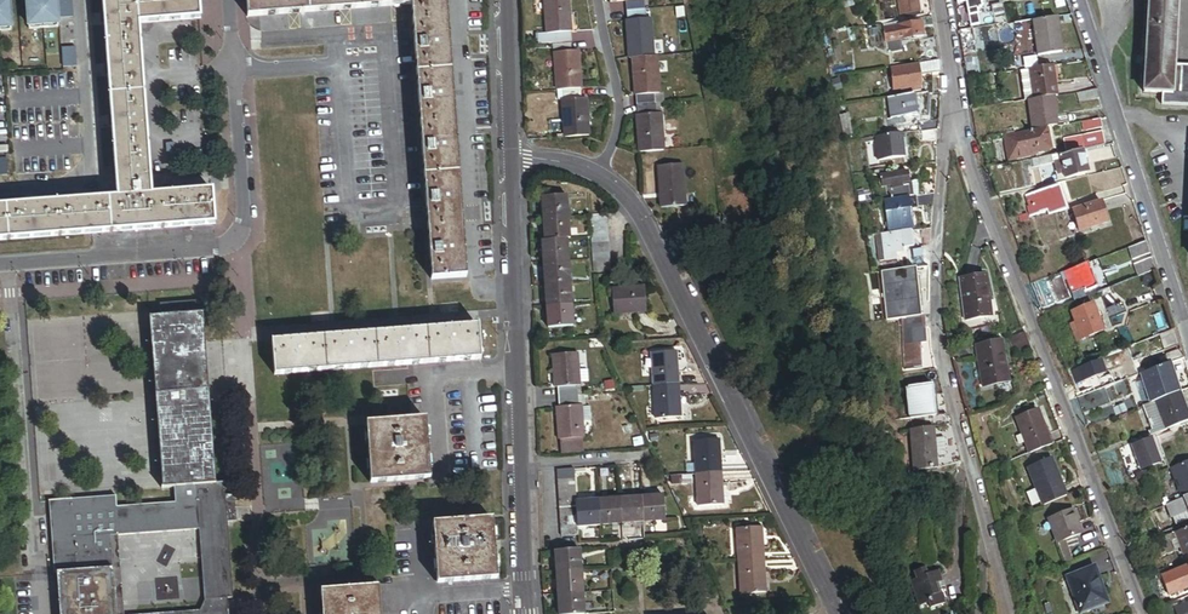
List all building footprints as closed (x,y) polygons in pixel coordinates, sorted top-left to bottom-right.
[(117,199),(0,208),(0,242),(214,226),(211,192),(151,197),(138,26),(199,21),(197,0),(102,0),(117,199)] [(26,1),(29,32),(58,29),(56,0),(45,0),(26,1)] [(445,0),(245,0),(247,18),(410,6),(431,280),(466,278),(445,0)] [(547,13),(544,13),(545,34),(550,34),(566,33),(565,16),(568,15),(567,0),(546,0),(547,13)] [(625,1),(626,10),(643,9),(643,0),(639,0),(625,1)] [(917,14),(915,0),(895,0),(898,16),(917,14)] [(951,4),(958,3),(963,30),(972,29),(970,15),(976,14),(975,4),(981,3),(980,0),(950,0),(951,4)] [(1142,86),(1170,88),(1172,65),(1174,0),(1146,0),(1142,86)] [(0,4),(0,34),(11,33),(9,3),(0,4)] [(981,27),(1000,24),(997,8),(985,10),(986,15),(979,16),(981,27)] [(643,9),(626,10),(626,21),(629,21),(644,20),(643,9)] [(627,38),(628,58),(631,58),(649,57),(648,41),(651,40),(650,19),(644,20),(629,21),(630,38),(627,38)] [(1031,54),(1056,50),(1052,20),(1027,24),(1031,54)] [(895,43),(918,40),(916,27),(899,29),(898,25),(876,28),(880,58),(897,55),(895,43)] [(552,43),(569,42),(568,32),(566,33),(550,34),(551,44),(552,43)] [(957,58),(969,56),(965,32),(953,34),(957,58)] [(545,34),(537,35),(538,45),(551,44),(550,34),(545,34)] [(570,52),(569,42),(552,43),(553,54),(570,52)] [(911,44),(912,51),(929,49),(928,42),(911,44)] [(914,67),(931,64),(929,49),(912,51),(914,67)] [(579,89),(578,68),(575,68),(573,52),(570,52),(553,54),(554,74),(557,74),(559,91),(561,91),(579,89)] [(653,73),(652,57),(649,57),(631,58),(633,80),(635,80),(636,96),(653,95),(658,95),(657,73),(653,73)] [(1015,75),(1031,72),(1030,58),(1013,60),(1015,75)] [(914,67),(911,67),(912,72),(913,78),(933,75),(931,64),(914,67)] [(1160,94),(1160,105),(1187,107),(1187,66),(1172,65),(1170,88),(1142,86),(1141,93),(1160,94)] [(1046,101),(1055,99),(1050,69),(1031,72),(1015,75),(1018,106),(1026,104),(1046,101)] [(913,78),(912,72),(885,76),(888,97),(915,94),(913,78)] [(561,91),(562,101),(579,99),(579,89),(561,91)] [(1079,105),(1097,102),(1093,92),(1077,95),(1079,105)] [(634,96),(635,106),(654,104),(653,95),(636,96),(634,96)] [(899,120),(913,118),(911,98),(880,102),(882,121),(878,123),(879,134),(884,133),(890,125),(899,124),(899,120)] [(566,122),(567,138),(587,136),(586,117),(583,117),(582,99),(579,99),(562,101),(561,101),(562,122),(566,122)] [(1054,116),(1049,117),(1046,101),(1026,104),(1031,132),(1056,128),(1054,116)] [(654,104),(635,106),(636,116),(639,116),(654,115),(654,104)] [(638,153),(660,152),(659,134),(661,134),(660,114),(654,115),(639,116),(640,131),(636,132),(638,153)] [(835,138),(842,137),(838,119),(832,120),(835,138)] [(917,133),(935,131),(935,121),(916,123),(917,133)] [(1085,132),(1100,130),(1099,121),(1084,123),(1085,132)] [(878,161),(905,157),(901,133),(874,137),(878,161)] [(996,162),(1040,155),(1039,146),(1043,145),(1042,135),(993,143),(996,162)] [(1068,151),(1103,144),(1101,135),(1066,142),(1068,151)] [(1103,144),(1068,151),(1068,154),(1078,152),(1103,147),(1103,144)] [(1066,181),(1083,177),(1078,152),(1068,154),(1037,160),(1039,171),(1057,167),(1059,176),(1064,175),(1066,181)] [(1029,173),(1039,171),(1037,160),(1027,162),(1029,173)] [(681,165),(657,167),(660,208),(685,206),(681,165)] [(882,194),(883,204),(903,202),(933,197),(933,185),(912,188),(912,187),(905,188),(904,180),(878,184),(879,194),(882,194)] [(1027,223),(1063,213),(1057,192),(1024,201),(1028,213),(1025,214),(1027,223)] [(543,221),(568,219),(566,196),(541,198),(543,221)] [(903,211),(932,207),(933,197),(903,202),(903,211)] [(1096,204),(1069,213),(1075,233),(1102,225),(1096,204)] [(606,216),(589,218),(590,227),(607,226),(606,216)] [(569,241),(568,219),(543,221),(545,242),(566,241),(569,241)] [(607,226),(590,227),(590,236),(607,234),(607,226)] [(921,244),(931,243),(931,229),(920,230),(921,244)] [(905,232),(871,236),(874,265),(890,263),(889,256),(895,256),(894,254),(907,252),(905,232)] [(590,236),(591,246),(608,244),(607,234),(590,236)] [(544,264),(567,262),(566,241),(545,242),(542,243),(544,264)] [(608,244),(591,246),(592,255),(609,254),(608,244)] [(1129,263),(1149,256),(1145,245),(1125,252),(1129,263)] [(609,254),(592,255),(593,265),(610,263),(609,254)] [(1135,280),(1154,273),(1150,260),(1131,267),(1135,280)] [(545,286),(569,284),(567,262),(544,264),(545,286)] [(610,263),(593,265),(594,274),(611,273),(610,263)] [(1082,296),(1093,292),(1084,267),(1060,276),(1062,280),(1068,298),(1081,293),(1082,296)] [(895,323),(922,320),(916,270),(885,274),(891,324),(895,323)] [(960,320),(985,316),(979,276),(954,280),(960,320)] [(547,307),(571,305),(569,284),(545,286),(547,307)] [(646,313),(644,288),(612,291),(614,313),(634,311),(634,314),(646,313)] [(1053,299),(1061,295),(1059,288),(1050,291),(1053,299)] [(1071,304),(1083,299),(1082,296),(1081,293),(1068,298),(1071,304)] [(217,485),(202,303),(160,306),(161,319),(149,320),(163,489),(173,489),(217,485)] [(572,327),(571,305),(547,307),(548,329),(572,327)] [(1107,325),(1122,320),(1118,309),(1103,314),(1107,325)] [(1077,343),(1098,336),(1088,310),(1068,317),(1071,324),(1074,335),(1077,343)] [(922,320),(895,323),(902,375),(927,372),(923,347),(929,346),(926,320),(923,321),(922,320)] [(480,360),(478,327),(272,342),(274,375),(480,360)] [(1167,352),(1179,347),(1173,331),(1161,336),(1167,352)] [(1007,359),(1024,353),(1017,334),(1000,340),(1007,359)] [(977,386),(999,383),(993,343),(971,346),(977,386)] [(1180,351),(1166,356),(1170,365),(1183,360),(1180,351)] [(653,387),(678,385),(677,372),(675,372),(674,352),(651,354),(653,387)] [(559,398),(576,397),(575,387),(579,387),(579,384),(577,355),(552,357),(554,388),(558,388),(559,398)] [(1153,404),(1177,395),(1166,366),(1142,375),(1144,381),(1153,404)] [(1080,387),(1092,382),(1100,379),(1095,367),(1066,378),(1071,390),(1080,387)] [(587,371),(578,371),(579,384),(588,383),(587,371)] [(1114,386),(1121,383),(1118,376),(1112,379),(1114,386)] [(1144,407),(1153,404),(1144,381),(1135,385),(1144,407)] [(1082,393),(1095,388),(1092,382),(1080,387),(1082,393)] [(679,399),(678,385),(653,387),(656,420),(679,418),(677,399),(679,399)] [(912,424),(937,421),(933,389),(909,392),(911,409),(912,420),(912,424)] [(1164,432),(1187,423),(1177,395),(1153,404),(1164,432)] [(585,408),(584,396),(580,396),(576,397),(577,407),(581,407),(582,423),(591,422),(590,408),(585,408)] [(577,407),(576,397),(559,398),(559,408),(556,409),(559,441),(583,439),(582,423),(581,407),(577,407)] [(1145,434),(1147,439),(1164,432),(1153,404),(1144,407),(1139,409),(1148,433),(1145,434)] [(912,420),(911,409),(900,410),(901,421),(912,420)] [(1024,453),(1042,446),(1028,411),(1010,418),(1024,453)] [(428,479),(423,420),(366,425),(371,484),(428,479)] [(935,434),(940,479),(944,479),(963,469),(954,431),(935,434)] [(1160,446),(1176,440),(1173,433),(1157,439),(1160,446)] [(917,482),(940,479),(935,434),(912,437),(917,482)] [(697,475),(720,473),(719,460),(718,460),(716,440),(695,442),(697,475)] [(1146,442),(1130,448),(1139,472),(1155,466),(1146,442)] [(1034,504),(1057,496),(1044,460),(1021,469),(1034,504)] [(1187,495),(1187,464),(1175,468),(1184,496),(1187,495)] [(575,480),(574,471),(557,472),(558,481),(575,480)] [(721,486),(720,473),(697,475),(699,508),(721,506),(720,486),(721,486)] [(1133,482),(1146,478),(1145,473),(1132,477),(1133,482)] [(671,476),(671,484),(693,485),(693,476),(671,476)] [(575,480),(558,481),(558,490),(575,489),(575,480)] [(116,498),(48,502),(54,574),(56,574),(60,613),(116,613),(111,537),(200,530),(205,601),(201,612),(173,613),(228,613),(227,601),(233,600),(227,523),(236,522),(234,496),(225,497),(224,484),(217,485),(173,489),(174,503),(116,508),(116,498)] [(575,489),(558,490),(559,500),(576,499),(575,489)] [(1184,496),(1175,500),(1183,523),(1187,521),(1187,495),(1184,496)] [(664,497),(641,498),(643,522),(665,521),(664,497)] [(643,522),(641,498),(620,500),(621,524),(643,522)] [(576,499),(559,500),(559,509),(577,507),(576,503),(576,499)] [(621,524),(620,500),(598,501),(599,525),(621,524)] [(599,525),(598,501),(576,503),(577,507),(577,518),(578,527),(599,525)] [(577,507),(559,509),(560,519),(577,518),(577,507)] [(1054,540),(1070,535),(1062,511),(1039,519),(1056,566),(1063,564),(1054,540)] [(577,518),(560,519),(561,528),(578,527),(577,518)] [(495,579),(491,521),(433,526),(438,584),(495,579)] [(578,527),(561,528),(562,537),(579,536),(578,527)] [(738,562),(764,561),(763,547),(762,547),(761,528),(736,530),(738,562)] [(1152,544),(1155,554),(1175,547),(1179,557),(1187,554),(1187,531),(1152,544)] [(581,572),(579,550),(555,552),(557,574),(581,572)] [(765,573),(764,561),(738,562),(740,595),(764,593),(763,574),(765,573)] [(1076,611),(1098,603),(1086,570),(1064,578),(1076,611)] [(1187,590),(1187,572),(1187,570),(1175,575),(1182,593),(1187,590)] [(581,572),(557,574),(558,596),(583,594),(581,572)] [(1164,599),(1182,593),(1175,575),(1158,581),(1164,599)] [(942,597),(946,595),(941,582),(931,586),(928,579),(916,583),(918,590),(912,593),(920,613),(948,613),(942,597)] [(376,589),(321,594),(323,613),(378,613),(376,589)] [(560,613),(584,613),(583,594),(558,596),(560,613)] [(1171,608),(1174,613),(1187,613),(1187,602),(1171,608)]
